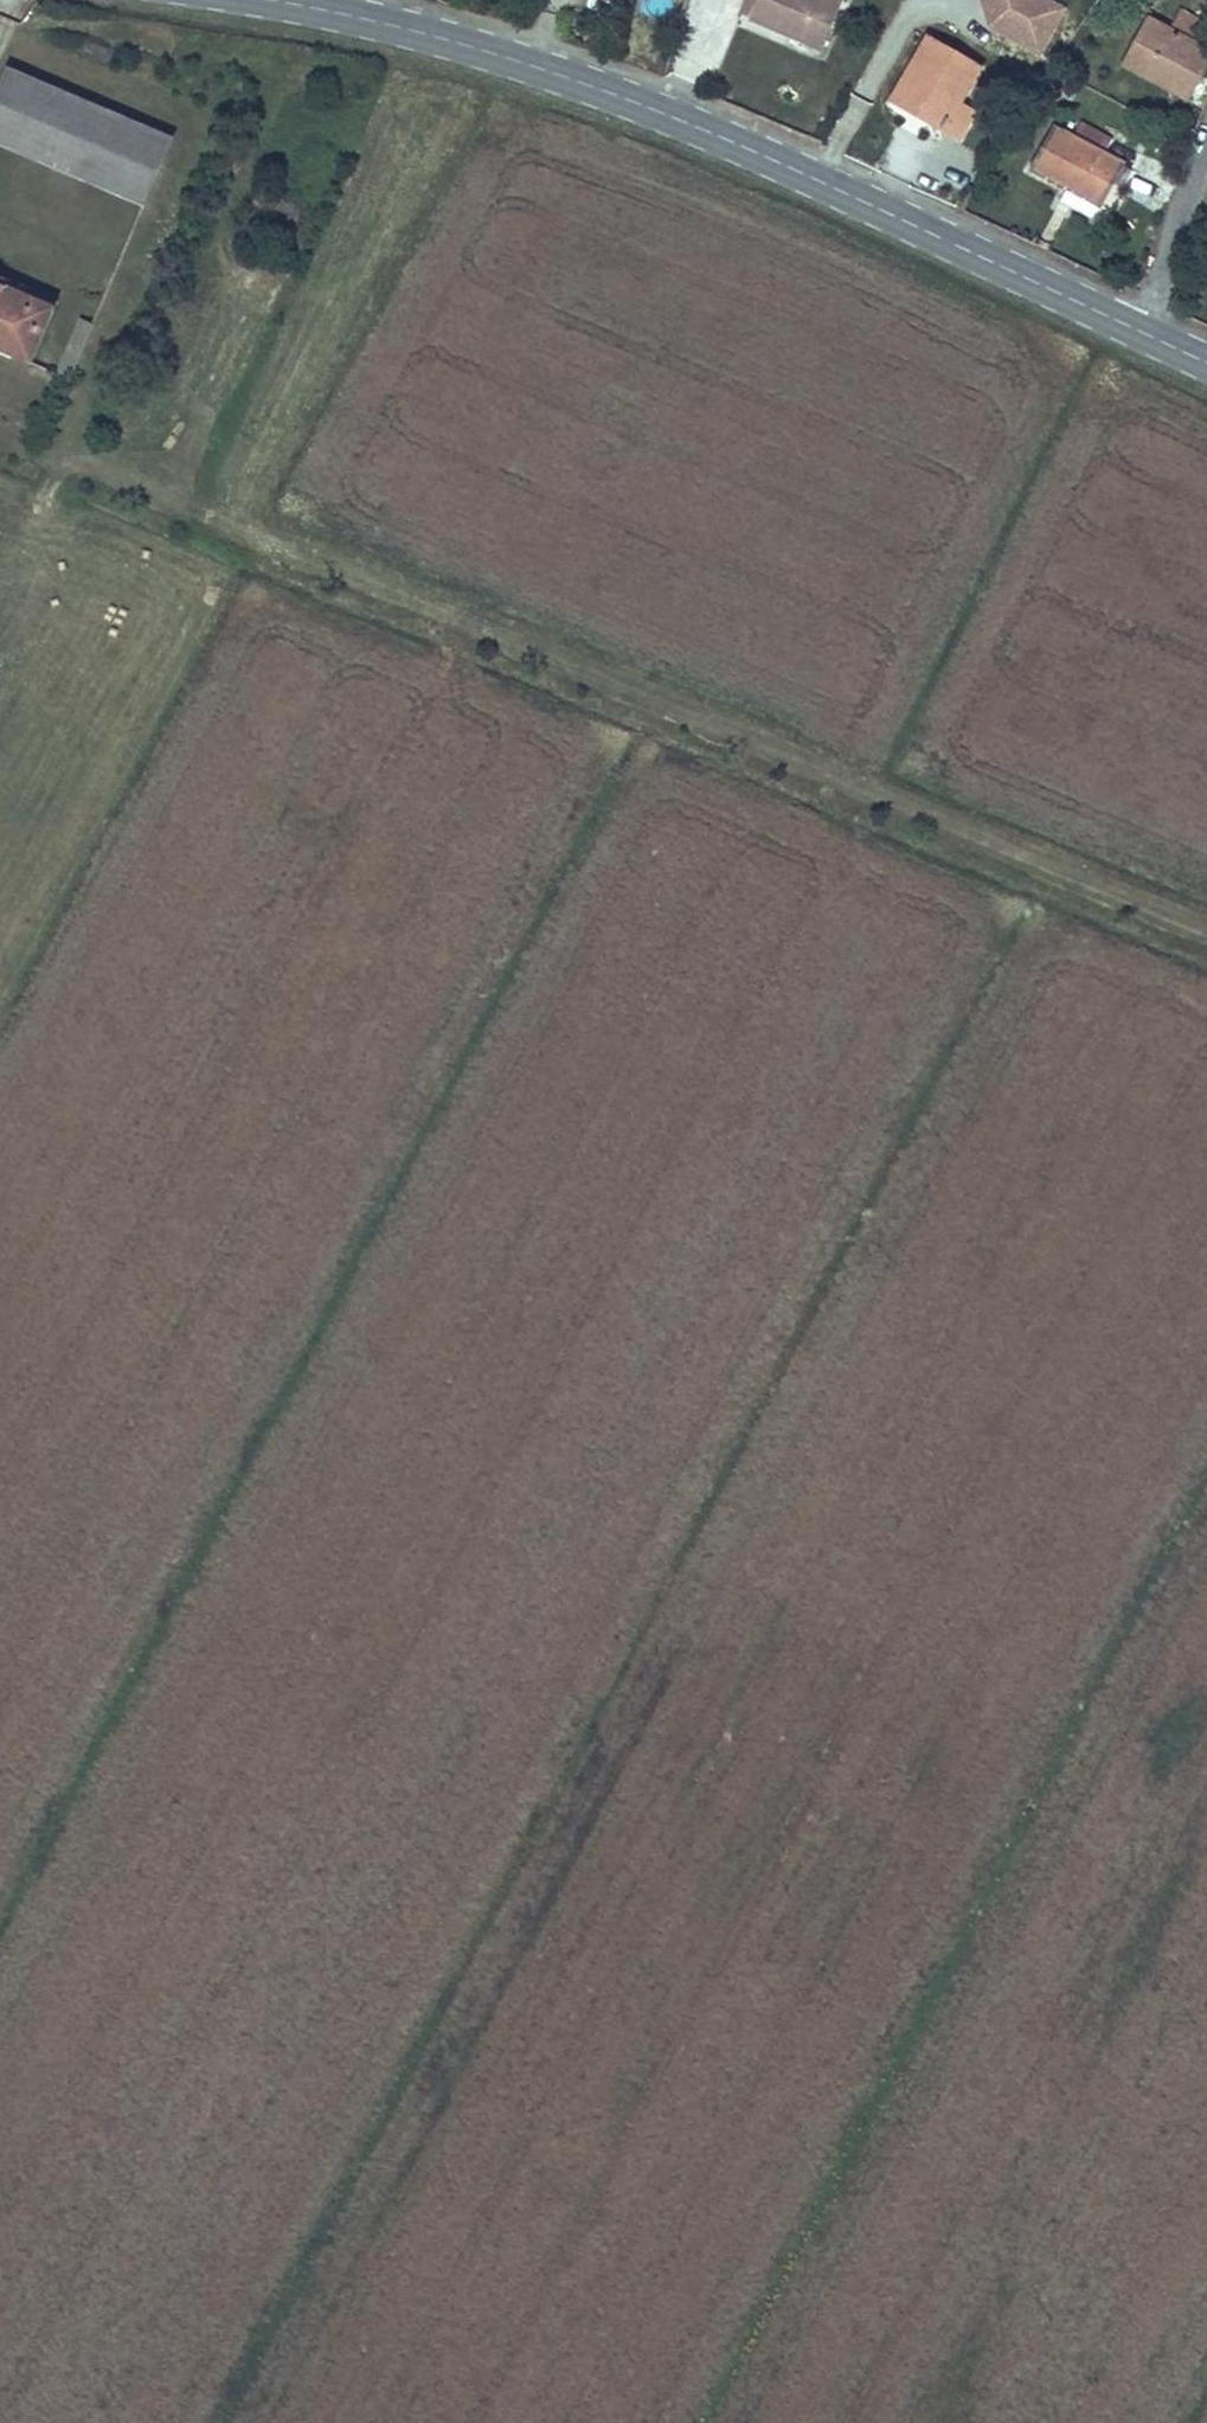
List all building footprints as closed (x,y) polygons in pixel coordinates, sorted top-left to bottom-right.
[(741,14),(751,18),(758,0),(747,0),(741,14)] [(842,3),(835,0),(758,0),(751,18),(823,49),(842,3)] [(1063,35),(1053,1),(1045,3),(1044,0),(981,0),(997,54),(1063,35)] [(1200,46),(1206,32),(1206,23),(1180,9),(1170,30),(1147,18),(1123,64),(1175,92),(1200,46)] [(959,105),(980,69),(929,39),(892,101),(894,101),(917,114),(920,109),(925,112),(922,118),(944,131),(959,140),(974,113),(959,105)] [(1206,66),(1206,50),(1200,46),(1175,92),(1190,99),(1206,66)] [(173,139),(8,69),(0,88),(0,143),(145,205),(173,139)] [(922,118),(925,112),(920,109),(917,114),(922,118)] [(1113,140),(1081,122),(1072,138),(1105,155),(1113,140)] [(1123,165),(1105,155),(1072,138),(1053,128),(1031,169),(1067,189),(1070,190),(1073,183),(1080,188),(1077,193),(1101,206),(1113,184),(1123,165)] [(1180,148),(1184,139),(1173,134),(1169,144),(1180,148)] [(1077,193),(1080,188),(1073,183),(1070,190),(1077,193)] [(55,308),(0,284),(0,350),(32,364),(55,308)] [(78,360),(94,325),(82,320),(67,356),(78,360)] [(70,380),(78,360),(67,356),(59,375),(70,380)]
